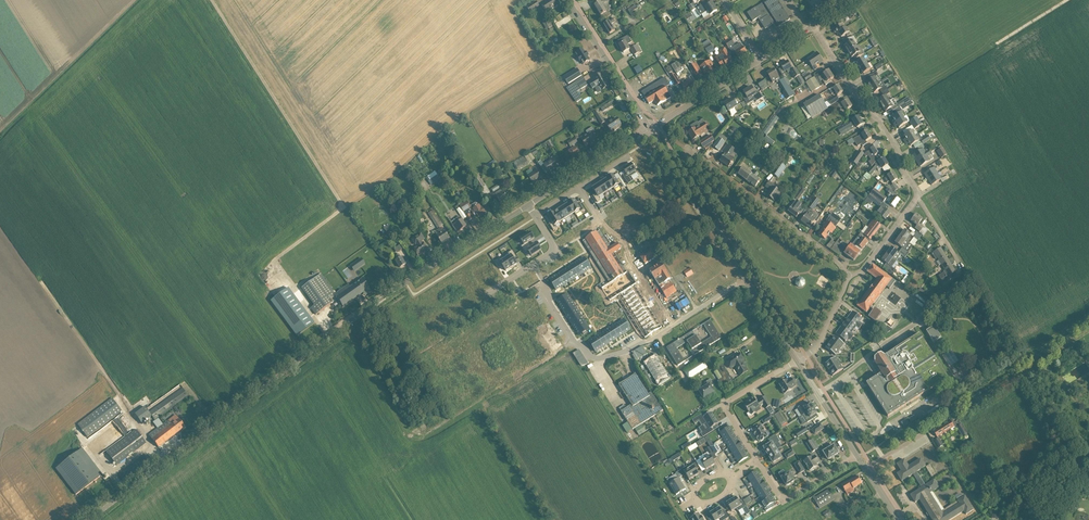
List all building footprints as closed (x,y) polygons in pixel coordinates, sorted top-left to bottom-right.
[(547,13),(558,6),(554,0),(549,0),(542,4),(547,13)] [(748,13),(753,21),(752,21),(753,22),(758,18),(759,18),(761,20),(760,21),(762,24),(762,23),(765,29),(773,24),(776,29),(776,28),(779,27),(782,25),(790,20),(787,15),(782,7),(779,3),(777,0),(771,0),(765,4),(764,4),(764,3),(756,8),(753,10),(748,13)] [(819,1),(818,0),(808,0),(811,4),(815,10),(822,6),(819,1)] [(527,8),(530,12),(539,6),(536,2),(527,8)] [(599,2),(594,5),(601,16),(602,15),(605,19),(610,16),(611,15),(609,11),(609,9),(606,11),(604,8),(600,2),(599,2)] [(699,7),(696,9),(700,16),(702,15),(707,11),(710,15),(713,14),(717,11),(714,6),(712,3),(707,7),(705,3),(700,6),(699,7)] [(635,5),(628,10),(630,13),(633,12),(635,10),(638,8),(636,6),(635,5)] [(549,18),(545,21),(549,28),(554,25),(549,18)] [(604,25),(610,34),(615,31),(611,24),(615,22),(613,19),(609,21),(604,25)] [(834,29),(837,34),(845,28),(841,22),(838,24),(839,25),(834,29)] [(837,34),(838,35),(839,34),(841,37),(846,35),(847,36),(850,34),(846,28),(845,28),(837,34)] [(848,39),(844,42),(846,41),(848,44),(845,45),(844,46),(848,52),(857,46),(854,43),(857,42),(853,36),(848,39)] [(632,42),(630,39),(625,42),(622,43),(621,40),(616,43),(618,47),(620,46),(624,53),(630,49),(627,45),(632,42)] [(724,42),(728,48),(735,44),(732,39),(731,40),(730,39),(724,42)] [(714,49),(708,40),(702,44),(707,53),(714,49)] [(732,54),(735,52),(738,58),(747,53),(740,43),(729,50),(732,54)] [(630,48),(635,55),(640,52),(636,45),(630,48)] [(848,52),(852,58),(855,56),(856,59),(855,60),(864,54),(859,45),(857,46),(848,52)] [(726,66),(733,62),(724,48),(719,51),(721,54),(715,57),(718,61),(718,62),(721,67),(725,64),(726,66)] [(583,49),(576,53),(579,57),(578,58),(580,62),(581,61),(583,65),(590,61),(588,57),(589,56),(586,52),(585,53),(583,49)] [(814,56),(808,60),(811,64),(815,70),(818,69),(818,68),(816,65),(818,63),(819,64),(823,61),(817,53),(813,55),(814,56)] [(857,66),(859,69),(867,64),(864,59),(857,64),(858,65),(857,66)] [(707,73),(709,77),(715,73),(711,66),(713,65),(710,61),(700,67),(705,74),(707,73)] [(784,72),(787,70),(788,73),(790,71),(795,79),(800,75),(796,68),(793,70),(788,61),(780,65),(784,72)] [(677,62),(672,66),(677,74),(682,71),(677,62)] [(652,67),(657,75),(659,74),(656,70),(661,66),(659,63),(652,67)] [(699,73),(694,64),(689,67),(695,76),(699,73)] [(859,69),(861,73),(862,72),(863,74),(870,70),(867,64),(859,69)] [(639,66),(634,69),(637,74),(642,71),(639,66)] [(577,69),(564,78),(568,85),(582,76),(577,69)] [(774,69),(767,74),(770,78),(771,79),(773,83),(776,81),(777,83),(778,82),(784,91),(783,92),(783,93),(786,98),(787,99),(794,95),(791,91),(792,91),(787,82),(784,78),(784,79),(781,80),(777,75),(778,75),(777,74),(774,69)] [(834,78),(829,71),(822,75),(819,77),(818,75),(814,77),(814,78),(806,83),(812,92),(823,85),(821,81),(822,80),(826,85),(832,81),(831,80),(834,78)] [(685,79),(682,81),(683,85),(682,85),(683,87),(686,91),(695,86),(693,82),(695,81),(690,72),(685,75),(683,77),(685,79)] [(867,82),(871,87),(878,83),(875,78),(879,75),(876,72),(871,75),(873,78),(867,82)] [(809,73),(804,77),(807,82),(812,78),(809,73)] [(609,87),(601,74),(595,78),(595,79),(589,83),(593,89),(595,88),(598,93),(609,87)] [(680,84),(675,74),(671,77),(677,86),(680,84)] [(642,92),(646,98),(645,98),(649,104),(654,101),(658,106),(671,97),(665,88),(670,85),(665,77),(642,92)] [(577,82),(567,89),(571,94),(576,102),(581,99),(577,92),(588,85),(584,79),(577,83),(577,82)] [(882,93),(888,90),(885,86),(881,88),(878,83),(871,87),(874,93),(880,90),(882,93)] [(830,91),(832,95),(835,92),(837,96),(843,92),(839,85),(834,88),(830,91)] [(746,95),(742,97),(745,101),(748,99),(753,96),(756,102),(763,98),(759,92),(756,94),(751,87),(744,92),(746,95)] [(882,93),(884,97),(879,100),(882,106),(890,101),(887,95),(890,93),(888,90),(882,93)] [(828,108),(820,95),(804,105),(812,118),(821,113),(828,108)] [(836,95),(828,101),(832,106),(839,100),(836,95)] [(619,96),(615,99),(618,103),(620,102),(622,106),(624,104),(619,96)] [(726,103),(724,104),(727,108),(728,111),(734,107),(737,113),(741,110),(742,111),(745,109),(744,109),(744,108),(741,104),(741,103),(741,104),(737,106),(732,99),(728,102),(727,100),(725,102),(726,103)] [(890,101),(882,106),(886,111),(893,107),(894,110),(899,107),(899,108),(902,106),(905,105),(903,101),(902,100),(900,102),(897,104),(893,99),(890,101)] [(839,108),(840,110),(844,107),(846,111),(852,107),(848,100),(839,105),(838,106),(839,108)] [(839,105),(838,102),(828,108),(821,113),(824,117),(827,116),(839,108),(838,106),(839,105)] [(598,111),(594,113),(601,125),(605,122),(598,111)] [(892,122),(894,124),(907,116),(903,111),(893,117),(895,120),(892,122)] [(852,120),(853,122),(850,124),(849,122),(842,127),(842,126),(838,128),(840,133),(851,126),(852,127),(855,125),(857,128),(863,124),(858,117),(852,120)] [(910,122),(912,126),(919,121),(917,117),(910,122)] [(904,118),(894,124),(895,127),(897,125),(899,128),(904,125),(908,122),(906,119),(905,120),(904,118)] [(622,126),(617,119),(613,121),(612,119),(606,124),(611,131),(613,129),(614,131),(622,126)] [(693,130),(688,133),(693,140),(701,136),(700,135),(704,133),(703,130),(708,127),(706,124),(703,120),(698,123),(698,122),(691,126),(693,130)] [(919,121),(912,126),(914,130),(915,129),(919,126),(922,125),(919,121)] [(906,139),(904,140),(905,143),(915,136),(918,134),(915,129),(914,130),(904,136),(906,139)] [(861,134),(861,135),(857,137),(853,139),(858,146),(861,144),(863,147),(867,144),(866,142),(872,138),(867,131),(861,134)] [(598,141),(595,137),(593,133),(589,135),(588,134),(581,138),(586,147),(590,144),(591,146),(598,141)] [(915,136),(905,143),(907,145),(909,143),(911,146),(913,145),(915,143),(919,141),(920,140),(922,139),(919,134),(918,134),(915,136)] [(922,139),(920,140),(923,144),(931,139),(929,136),(928,135),(922,139)] [(704,140),(700,143),(703,148),(704,147),(706,150),(710,147),(709,147),(712,145),(710,143),(712,143),(712,142),(714,141),(711,136),(704,140)] [(568,142),(571,147),(578,142),(575,137),(568,142)] [(719,138),(713,146),(719,151),(725,142),(719,138)] [(735,149),(731,147),(728,144),(722,152),(725,154),(720,161),(729,167),(734,161),(729,157),(735,149)] [(913,155),(917,161),(930,153),(928,151),(925,153),(923,149),(925,147),(923,144),(917,148),(920,151),(913,155)] [(867,151),(864,155),(866,158),(868,156),(870,159),(870,158),(871,160),(868,162),(871,167),(877,160),(874,156),(876,155),(880,152),(877,146),(871,150),(868,151),(867,151)] [(579,153),(576,149),(575,147),(569,152),(566,154),(568,157),(571,155),(572,158),(579,153)] [(939,150),(937,151),(941,158),(947,155),(943,148),(939,150)] [(852,162),(857,165),(864,154),(859,151),(852,162)] [(930,153),(917,161),(920,167),(930,161),(933,159),(931,155),(930,153)] [(560,161),(557,156),(556,155),(550,159),(551,161),(544,165),(549,173),(553,170),(553,169),(558,166),(558,167),(559,167),(556,163),(560,161)] [(525,158),(515,164),(517,168),(518,169),(518,170),(529,164),(529,163),(525,158)] [(868,172),(863,177),(865,178),(869,174),(871,176),(874,173),(873,173),(876,169),(877,168),(878,171),(882,169),(888,165),(884,158),(879,161),(878,162),(875,165),(875,164),(873,167),(868,172)] [(487,165),(484,165),(485,169),(488,169),(487,167),(494,163),(493,161),(487,165)] [(772,173),(778,178),(786,167),(779,162),(772,173)] [(626,174),(623,176),(628,185),(634,181),(631,177),(637,174),(637,173),(635,170),(636,169),(633,165),(632,166),(631,164),(623,169),(624,171),(626,174)] [(738,174),(755,187),(760,181),(756,177),(759,173),(756,171),(753,175),(752,175),(752,174),(743,168),(738,174)] [(928,177),(929,179),(938,174),(935,170),(934,168),(924,174),(927,177),(928,177)] [(531,169),(526,172),(526,173),(527,173),(529,176),(528,176),(533,183),(541,178),(537,171),(534,173),(531,170),(531,169)] [(426,177),(432,185),(441,178),(435,171),(426,177)] [(888,177),(885,179),(887,183),(890,180),(892,183),(897,179),(893,173),(888,176),(888,177)] [(938,174),(929,179),(930,181),(929,181),(932,185),(941,179),(940,178),(938,174)] [(485,186),(479,176),(473,179),(480,189),(485,186)] [(613,176),(608,179),(615,191),(620,187),(622,190),(625,188),(620,179),(616,181),(614,176),(613,176)] [(608,179),(603,182),(609,191),(613,188),(615,191),(608,179)] [(603,182),(598,185),(604,194),(604,195),(609,191),(603,182)] [(766,187),(771,190),(767,196),(774,201),(778,196),(781,193),(773,187),(775,186),(769,182),(766,187)] [(895,184),(890,186),(894,192),(899,189),(897,186),(896,186),(895,184)] [(494,193),(491,195),(495,201),(498,199),(500,203),(508,198),(505,193),(504,192),(501,188),(499,185),(492,189),(494,193)] [(598,185),(593,189),(596,194),(593,196),(597,203),(601,201),(600,199),(599,198),(604,195),(604,194),(598,185)] [(801,188),(794,198),(798,200),(805,191),(801,188)] [(873,192),(871,194),(883,203),(885,200),(886,200),(877,193),(878,191),(875,189),(873,192)] [(871,194),(868,198),(871,200),(872,201),(879,206),(882,203),(875,198),(871,194)] [(889,197),(886,201),(889,203),(889,204),(894,208),(900,201),(890,194),(888,196),(889,197)] [(815,197),(807,207),(808,207),(811,209),(813,211),(820,201),(815,198),(815,197)] [(574,200),(569,204),(576,215),(581,212),(582,213),(585,211),(581,204),(578,206),(574,200)] [(462,204),(460,206),(461,207),(463,212),(466,216),(472,213),(475,217),(478,216),(479,218),(486,214),(486,213),(483,209),(482,207),(481,207),(480,205),(479,205),(477,202),(470,206),(467,201),(462,204)] [(792,207),(788,212),(793,216),(796,217),(796,218),(800,213),(801,214),(804,210),(804,209),(800,206),(802,205),(797,201),(792,207)] [(569,204),(564,207),(571,217),(570,216),(574,213),(576,216),(576,215),(569,204)] [(880,206),(875,213),(880,216),(885,220),(890,213),(885,209),(885,210),(880,206)] [(460,208),(457,210),(463,220),(466,217),(467,217),(466,216),(463,212),(461,207),(460,208)] [(564,207),(559,210),(565,220),(566,220),(566,221),(571,217),(564,207)] [(443,225),(433,208),(427,211),(438,228),(443,225)] [(559,210),(554,213),(560,223),(565,220),(565,221),(566,221),(566,220),(565,220),(559,210)] [(808,212),(801,222),(809,228),(815,220),(812,217),(813,216),(808,212)] [(554,213),(549,217),(552,222),(549,224),(554,231),(557,229),(555,226),(560,223),(554,213)] [(823,227),(818,234),(825,239),(830,233),(832,234),(832,233),(835,229),(836,228),(835,228),(840,222),(839,222),(831,215),(826,221),(827,221),(826,223),(823,227)] [(919,233),(923,236),(927,230),(919,224),(922,219),(916,215),(911,221),(917,226),(915,228),(920,232),(919,233)] [(458,232),(466,226),(462,220),(460,217),(454,220),(456,223),(453,225),(458,232)] [(861,232),(859,235),(868,242),(880,226),(873,221),(868,228),(869,228),(864,235),(861,232)] [(384,227),(387,233),(393,229),(389,223),(384,227)] [(442,243),(449,238),(445,231),(445,232),(442,228),(435,232),(442,243)] [(600,230),(583,241),(610,283),(602,289),(610,301),(618,296),(633,319),(645,338),(649,335),(650,337),(650,338),(659,331),(658,329),(662,327),(650,308),(655,305),(651,300),(647,303),(635,285),(637,284),(629,271),(627,273),(614,253),(621,249),(620,247),(622,246),(620,243),(618,245),(617,243),(611,247),(600,230)] [(905,230),(900,237),(910,244),(914,238),(917,240),(918,241),(918,240),(919,239),(920,238),(922,235),(917,231),(916,232),(913,237),(910,234),(905,230)] [(527,235),(521,239),(521,240),(524,245),(521,247),(523,250),(530,245),(528,243),(534,239),(530,233),(530,234),(530,233),(527,235)] [(425,241),(421,234),(412,240),(416,247),(414,249),(418,256),(428,250),(423,243),(425,241)] [(859,235),(851,245),(844,254),(854,261),(868,242),(859,235)] [(900,237),(895,243),(904,249),(902,252),(907,256),(909,253),(905,250),(910,244),(900,237)] [(401,244),(395,249),(398,253),(404,248),(401,244)] [(530,245),(523,250),(525,253),(528,251),(532,257),(541,250),(538,244),(532,248),(530,245)] [(640,256),(645,264),(657,257),(652,249),(651,250),(649,247),(641,251),(643,254),(640,256)] [(891,248),(887,254),(896,261),(901,255),(905,258),(907,256),(902,252),(900,254),(891,248)] [(938,258),(942,264),(948,260),(941,248),(932,254),(936,259),(938,258)] [(506,259),(512,268),(517,265),(514,259),(517,257),(512,251),(509,253),(511,256),(506,259)] [(400,268),(406,264),(402,257),(401,258),(399,254),(396,256),(398,260),(396,261),(400,268)] [(887,254),(882,260),(886,263),(891,267),(894,269),(899,263),(896,261),(887,254)] [(584,257),(577,262),(584,273),(586,272),(585,272),(591,268),(589,265),(591,264),(588,260),(587,261),(584,257)] [(365,263),(361,258),(354,263),(357,268),(365,263)] [(497,260),(495,262),(500,269),(503,266),(506,272),(512,268),(506,259),(501,262),(500,261),(499,259),(497,260)] [(943,272),(946,276),(941,279),(944,284),(952,279),(949,276),(956,272),(948,260),(942,264),(945,270),(943,272)] [(577,262),(572,265),(578,276),(582,274),(584,273),(577,262)] [(486,271),(492,281),(492,280),(497,277),(494,272),(498,270),(493,263),(489,265),(491,268),(486,271)] [(650,272),(649,273),(651,275),(652,275),(662,290),(664,293),(667,298),(671,296),(670,295),(676,291),(669,280),(670,279),(666,273),(661,264),(650,272)] [(572,265),(567,269),(574,280),(576,279),(575,278),(578,276),(572,265)] [(869,316),(876,322),(882,314),(875,308),(873,311),(869,309),(886,287),(890,289),(895,282),(873,265),(867,272),(877,279),(857,306),(870,315),(869,316)] [(567,269),(562,272),(569,282),(572,280),(572,281),(574,280),(567,269)] [(479,272),(475,274),(479,281),(483,279),(486,284),(492,281),(486,271),(481,275),(479,272)] [(562,272),(557,275),(564,286),(566,285),(565,284),(569,282),(562,272)] [(334,292),(321,274),(301,288),(314,306),(313,306),(313,307),(311,308),(316,315),(337,299),(339,299),(335,294),(334,294),(333,292),(334,292)] [(472,280),(467,284),(473,292),(478,289),(475,284),(478,282),(474,275),(470,278),(472,280)] [(557,275),(550,280),(552,283),(550,284),(553,288),(554,287),(556,290),(562,286),(563,287),(564,286),(557,275)] [(795,282),(801,289),(808,283),(802,276),(795,282)] [(371,291),(362,279),(350,287),(357,297),(365,291),(367,294),(371,291)] [(248,295),(249,297),(251,298),(253,298),(255,298),(257,298),(259,297),(261,295),(263,293),(263,290),(263,288),(262,286),(261,284),(258,282),(257,281),(255,281),(252,281),(250,282),(248,284),(246,287),(246,290),(246,291),(246,292),(247,295),(248,295)] [(337,299),(343,307),(357,297),(350,287),(348,284),(335,294),(339,299),(337,299)] [(467,284),(462,287),(468,296),(473,292),(467,284)] [(288,287),(271,300),(297,336),(314,323),(288,287)] [(462,287),(458,290),(463,299),(468,296),(462,287)] [(458,290),(453,293),(458,302),(463,299),(458,290)] [(446,293),(442,295),(447,302),(450,300),(453,305),(458,302),(453,293),(448,296),(446,293)] [(520,295),(511,301),(514,306),(523,301),(520,295)] [(561,299),(557,301),(562,309),(573,302),(572,300),(571,300),(568,295),(564,297),(563,295),(560,298),(561,299)] [(433,298),(430,300),(437,312),(440,310),(442,312),(448,308),(442,299),(437,303),(433,298)] [(429,308),(423,311),(429,320),(436,316),(434,314),(437,312),(430,300),(426,302),(429,308)] [(523,301),(514,306),(517,311),(526,305),(523,301)] [(573,302),(562,309),(565,314),(576,307),(574,304),(574,303),(573,302)] [(526,305),(517,311),(520,316),(529,310),(526,305)] [(576,307),(565,314),(568,319),(580,311),(578,310),(576,307)] [(529,310),(520,316),(523,321),(532,315),(529,310)] [(580,311),(568,319),(572,323),(582,317),(580,313),(581,313),(580,311)] [(862,319),(857,315),(853,312),(836,334),(846,341),(848,337),(851,340),(854,335),(851,333),(857,326),(860,329),(863,325),(859,322),(862,319)] [(498,313),(493,316),(499,326),(504,322),(498,313)] [(532,315),(523,321),(526,326),(536,320),(532,315)] [(493,316),(487,320),(493,329),(499,326),(493,316)] [(582,317),(572,323),(575,328),(586,321),(585,320),(584,320),(582,317)] [(618,322),(616,323),(623,335),(631,330),(629,327),(630,326),(627,322),(626,323),(624,319),(618,323),(618,322)] [(487,320),(482,323),(488,333),(493,329),(487,320)] [(696,336),(687,342),(692,350),(693,350),(696,355),(722,338),(710,320),(703,325),(704,325),(711,337),(701,344),(696,336)] [(586,321),(575,328),(579,336),(583,334),(584,335),(588,333),(587,332),(590,330),(586,323),(587,323),(586,321)] [(482,323),(476,327),(482,336),(488,333),(482,323)] [(615,325),(611,327),(618,338),(623,335),(616,323),(614,324),(615,325)] [(542,331),(539,326),(534,329),(532,326),(525,330),(527,334),(530,332),(533,337),(543,331),(542,331)] [(476,327),(471,330),(476,340),(482,336),(476,327)] [(608,329),(606,330),(613,341),(618,338),(611,327),(608,329)] [(926,331),(933,342),(941,338),(934,327),(926,331)] [(605,331),(602,334),(608,344),(613,341),(606,330),(604,331),(605,331)] [(546,336),(543,331),(533,337),(537,342),(534,344),(536,347),(543,343),(541,340),(546,336)] [(677,349),(687,342),(696,336),(693,331),(694,331),(679,340),(679,339),(678,340),(678,341),(667,348),(678,366),(685,362),(677,349)] [(459,342),(455,345),(460,353),(462,352),(462,353),(466,351),(465,350),(467,349),(463,343),(470,338),(466,333),(457,339),(459,342)] [(598,335),(596,336),(603,347),(608,344),(602,334),(598,336),(598,335)] [(880,374),(866,383),(888,417),(948,378),(919,334),(885,356),(881,354),(875,358),(875,360),(873,362),(873,361),(873,362),(874,362),(874,363),(873,363),(880,374)] [(595,338),(589,342),(591,345),(590,346),(592,350),(594,349),(596,352),(603,347),(596,336),(595,337),(595,338)] [(834,336),(830,342),(840,350),(845,344),(844,344),(835,337),(835,336),(834,336)] [(513,341),(509,343),(516,355),(520,353),(521,354),(521,356),(528,352),(522,343),(516,346),(513,341)] [(830,342),(825,348),(826,348),(836,355),(835,355),(836,356),(840,350),(830,342)] [(513,357),(516,355),(509,343),(505,346),(509,351),(503,355),(509,364),(515,360),(514,358),(513,357)] [(579,350),(573,354),(577,359),(583,355),(579,350)] [(735,367),(741,376),(748,371),(742,362),(744,361),(740,353),(735,356),(734,356),(726,361),(731,369),(735,367)] [(501,360),(497,354),(493,356),(495,359),(490,362),(496,372),(502,368),(498,362),(501,360)] [(771,358),(763,363),(766,368),(774,363),(771,358)] [(825,364),(828,371),(839,364),(835,358),(825,365),(825,364)] [(702,360),(684,371),(689,379),(707,368),(702,360)] [(839,364),(828,371),(832,377),(833,377),(832,377),(843,371),(839,364)] [(473,370),(471,371),(477,380),(482,377),(484,380),(493,374),(489,369),(483,373),(479,367),(477,368),(477,367),(473,370)] [(623,382),(619,385),(631,405),(621,411),(633,430),(663,411),(651,392),(651,393),(652,394),(649,396),(636,374),(627,380),(628,383),(625,385),(623,382)] [(781,388),(785,394),(793,389),(792,388),(796,386),(791,378),(787,381),(787,380),(780,385),(782,388),(781,388)] [(700,391),(699,391),(704,399),(708,396),(710,395),(711,394),(714,392),(711,387),(714,385),(711,379),(704,383),(707,386),(700,391)] [(152,411),(149,413),(152,416),(155,420),(188,396),(184,391),(172,400),(170,398),(152,411)] [(748,403),(745,406),(746,408),(749,413),(747,414),(749,417),(752,415),(756,413),(754,410),(759,407),(759,406),(760,406),(761,406),(763,405),(766,409),(771,406),(765,396),(760,400),(761,401),(757,403),(755,399),(751,402),(751,401),(748,403)] [(112,399),(78,425),(88,437),(122,412),(112,399)] [(799,409),(795,411),(799,417),(803,415),(814,408),(810,403),(804,407),(803,405),(803,404),(798,407),(799,409)] [(803,415),(808,422),(813,419),(812,419),(811,417),(817,413),(814,408),(803,415)] [(704,413),(692,420),(695,424),(699,422),(702,420),(705,424),(715,418),(711,412),(706,416),(704,413)] [(775,412),(771,414),(780,429),(783,428),(782,426),(787,423),(780,412),(779,412),(776,414),(775,412)] [(771,415),(762,420),(764,424),(773,419),(771,415)] [(178,418),(171,424),(152,439),(158,447),(185,427),(178,418)] [(158,418),(153,422),(158,429),(163,425),(158,418)] [(702,426),(699,428),(706,424),(708,428),(701,433),(700,433),(703,437),(719,427),(717,424),(718,424),(715,418),(705,424),(702,426)] [(158,429),(149,435),(152,439),(171,424),(169,420),(163,425),(158,429)] [(953,420),(934,432),(937,437),(938,437),(954,427),(956,429),(957,429),(958,429),(963,436),(964,435),(965,435),(967,433),(962,424),(959,426),(958,424),(956,422),(954,423),(953,420)] [(812,430),(815,434),(824,429),(821,424),(812,430)] [(768,436),(761,425),(752,430),(759,442),(760,441),(761,442),(764,440),(764,439),(768,436)] [(719,430),(723,438),(733,432),(729,427),(725,430),(723,427),(719,430)] [(125,438),(106,452),(112,459),(131,445),(136,451),(146,443),(136,430),(125,438)] [(733,432),(723,438),(726,443),(736,437),(733,432)] [(709,435),(697,443),(700,447),(707,442),(710,446),(714,443),(709,435)] [(766,452),(769,455),(777,450),(774,446),(776,445),(776,444),(780,442),(776,435),(768,440),(770,444),(764,448),(765,449),(764,449),(766,452)] [(726,443),(729,448),(739,442),(736,437),(726,443)] [(938,439),(934,441),(938,449),(943,446),(938,438),(938,439)] [(806,443),(812,453),(816,450),(810,441),(806,443)] [(739,442),(729,448),(733,453),(742,447),(739,442)] [(688,447),(690,451),(699,447),(697,443),(688,447)] [(716,443),(710,446),(715,455),(721,451),(716,443)] [(824,455),(826,458),(827,458),(828,460),(839,453),(834,445),(832,447),(831,446),(827,449),(827,450),(823,452),(825,454),(824,455)] [(742,447),(733,453),(736,458),(745,452),(742,447)] [(769,455),(771,459),(770,459),(772,462),(773,463),(781,458),(779,454),(780,453),(779,452),(783,450),(782,447),(777,450),(769,455)] [(56,469),(76,495),(100,476),(101,477),(103,476),(82,449),(56,469)] [(785,455),(788,459),(796,454),(793,450),(785,455)] [(708,452),(703,455),(711,467),(716,464),(710,455),(709,455),(708,452)] [(736,458),(739,463),(748,457),(745,452),(736,458)] [(703,455),(699,458),(699,459),(701,461),(703,465),(706,470),(711,467),(703,455)] [(810,471),(811,471),(814,470),(814,469),(817,466),(816,465),(819,463),(815,456),(812,458),(811,457),(804,461),(810,471)] [(696,458),(694,459),(696,461),(700,467),(703,465),(701,461),(699,459),(697,461),(696,458)] [(924,464),(921,459),(909,467),(904,460),(897,464),(901,471),(897,474),(902,481),(913,474),(922,488),(911,495),(915,503),(920,500),(932,519),(950,519),(964,511),(966,515),(974,510),(965,496),(965,497),(963,495),(957,499),(958,501),(957,501),(958,502),(942,512),(930,493),(939,488),(934,480),(925,486),(917,472),(926,466),(924,464)] [(795,464),(800,473),(805,471),(799,462),(795,464)] [(694,477),(699,474),(696,470),(699,468),(695,463),(688,467),(694,477)] [(936,474),(930,464),(926,467),(932,476),(936,474)] [(689,480),(694,477),(688,467),(687,466),(680,471),(684,477),(687,476),(689,480)] [(679,478),(669,484),(676,495),(686,489),(681,482),(683,481),(681,477),(682,476),(679,471),(676,473),(679,478)] [(757,471),(747,477),(751,482),(760,476),(757,471)] [(782,478),(786,486),(787,485),(788,485),(791,484),(791,483),(794,481),(792,478),(795,476),(793,472),(790,474),(789,473),(782,478)] [(760,476),(751,482),(754,487),(763,481),(760,476)] [(841,485),(845,492),(852,487),(853,489),(861,483),(857,477),(853,479),(853,478),(849,481),(846,483),(846,482),(841,485)] [(763,481),(754,487),(757,492),(766,486),(763,481)] [(766,486),(757,492),(760,497),(769,491),(766,486)] [(816,497),(814,499),(819,508),(820,509),(835,499),(829,489),(828,490),(816,497)] [(769,491),(760,497),(763,502),(772,496),(769,491)] [(763,502),(761,503),(766,511),(772,508),(770,505),(775,502),(776,502),(772,496),(763,502)] [(736,497),(731,500),(736,509),(738,512),(742,509),(746,515),(750,513),(746,506),(746,507),(742,500),(739,502),(736,497)] [(731,500),(727,503),(732,512),(736,509),(731,500)] [(715,510),(720,519),(721,519),(725,519),(729,517),(727,514),(725,510),(722,512),(719,507),(715,510)] [(715,510),(710,513),(714,519),(718,519),(720,519),(717,515),(715,510)]
